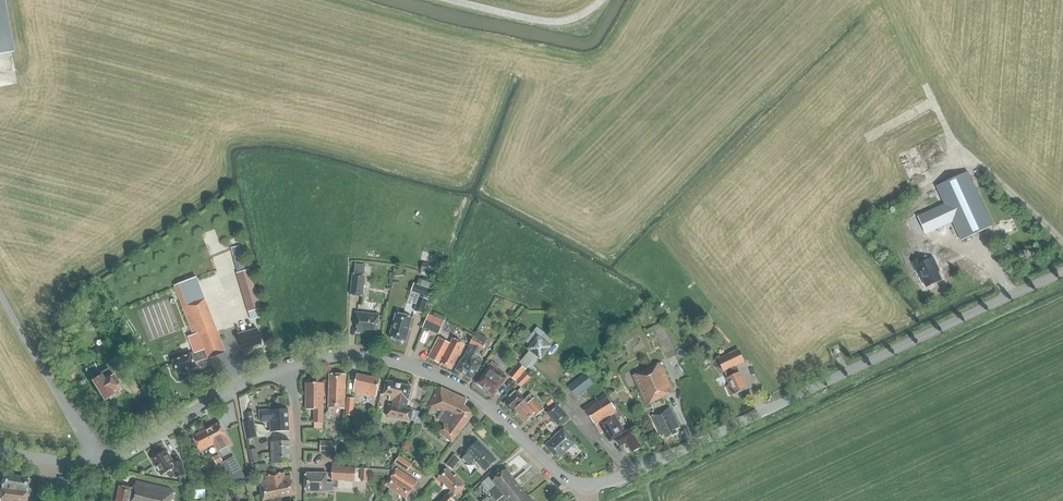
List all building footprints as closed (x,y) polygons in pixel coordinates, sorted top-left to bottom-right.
[(14,51),(5,0),(0,0),(0,54),(14,51)] [(935,187),(943,204),(935,208),(944,226),(952,222),(960,241),(992,226),(967,172),(935,187)] [(935,208),(917,216),(925,234),(944,226),(935,208)] [(211,247),(217,262),(226,258),(225,254),(229,252),(229,253),(242,248),(238,237),(211,247)] [(926,287),(941,280),(935,268),(937,267),(933,258),(922,264),(920,259),(912,263),(918,274),(919,273),(926,287)] [(420,272),(435,276),(438,266),(422,262),(420,272)] [(249,269),(236,273),(248,312),(261,308),(249,269)] [(363,296),(365,275),(352,273),(350,295),(363,296)] [(420,295),(414,311),(422,314),(432,289),(430,289),(432,284),(419,279),(417,284),(414,283),(410,291),(420,295)] [(194,353),(191,354),(174,361),(178,373),(196,367),(195,363),(207,359),(208,360),(225,352),(201,291),(198,292),(193,280),(175,287),(193,336),(189,337),(194,353)] [(171,299),(140,310),(150,340),(181,329),(171,299)] [(377,332),(379,315),(356,312),(354,323),(357,323),(356,332),(363,333),(363,331),(377,332)] [(406,342),(412,317),(396,313),(389,337),(406,342)] [(428,314),(423,325),(439,332),(444,321),(428,314)] [(708,331),(713,327),(709,322),(704,326),(708,331)] [(243,349),(261,344),(257,329),(238,334),(243,349)] [(517,362),(507,375),(516,382),(536,357),(540,360),(551,347),(549,345),(553,340),(544,333),(540,337),(538,336),(527,350),(528,351),(518,363),(517,362)] [(482,364),(472,359),(478,349),(480,350),(484,343),(474,337),(469,344),(471,345),(462,360),(461,360),(456,370),(471,379),(476,371),(478,371),(482,364)] [(451,369),(464,344),(453,338),(450,343),(439,338),(429,356),(428,357),(451,369)] [(727,377),(726,377),(730,384),(726,386),(730,395),(746,387),(739,372),(737,373),(734,366),(744,361),(738,350),(718,359),(724,372),(724,371),(727,377)] [(83,366),(87,372),(95,367),(92,361),(83,366)] [(507,377),(496,369),(498,366),(491,361),(489,364),(485,369),(487,370),(477,383),(478,384),(479,386),(482,388),(484,388),(494,395),(507,377)] [(674,393),(660,362),(656,364),(632,375),(646,405),(674,393)] [(118,391),(121,389),(108,368),(99,373),(100,375),(91,380),(104,401),(109,398),(109,399),(119,393),(118,391)] [(525,373),(516,382),(521,387),(530,378),(525,373)] [(576,398),(593,384),(584,373),(567,387),(576,398)] [(332,374),(329,374),(329,397),(328,408),(344,409),(345,397),(346,375),(343,374),(332,374)] [(379,379),(357,374),(354,392),(376,397),(379,379)] [(410,421),(413,410),(406,409),(411,387),(388,381),(384,395),(390,396),(389,400),(394,401),(393,406),(389,405),(386,415),(410,421)] [(307,383),(307,395),(324,396),(324,383),(307,383)] [(429,405),(443,411),(437,418),(441,421),(443,423),(437,431),(452,442),(474,413),(464,406),(467,400),(438,386),(429,405)] [(515,408),(516,408),(524,400),(515,391),(510,396),(510,398),(504,403),(511,411),(515,408)] [(605,393),(584,407),(595,425),(614,414),(616,413),(605,393)] [(324,396),(307,395),(307,409),(315,409),(315,422),(324,422),(324,396)] [(524,400),(516,408),(527,421),(533,415),(533,414),(534,413),(537,416),(544,409),(534,398),(531,401),(527,397),(524,400)] [(354,398),(346,398),(345,415),(353,415),(354,398)] [(549,398),(544,402),(548,407),(553,402),(549,398)] [(548,410),(545,413),(558,426),(568,417),(555,403),(554,405),(553,403),(547,409),(548,410)] [(674,429),(679,427),(670,408),(652,416),(661,435),(664,434),(666,437),(675,432),(674,429)] [(270,421),(288,420),(288,409),(259,411),(259,422),(270,422),(270,421)] [(419,412),(413,411),(410,421),(415,422),(422,426),(425,420),(417,416),(419,412)] [(244,421),(252,420),(251,412),(243,413),(244,421)] [(625,433),(614,414),(595,425),(604,438),(607,437),(610,442),(616,439),(620,446),(626,443),(632,452),(641,446),(630,430),(625,433)] [(254,420),(243,422),(246,439),(257,437),(254,420)] [(270,421),(270,422),(271,432),(289,431),(288,420),(270,421)] [(220,423),(206,430),(214,444),(227,438),(220,423)] [(571,447),(576,443),(568,434),(568,433),(564,428),(545,445),(552,452),(553,451),(560,458),(567,451),(566,450),(570,446),(571,447)] [(214,444),(206,430),(193,437),(200,452),(214,444)] [(272,452),(290,452),(290,441),(271,441),(272,452)] [(336,442),(321,441),(320,451),(335,452),(336,442)] [(485,471),(497,459),(478,441),(467,452),(467,453),(463,458),(470,465),(474,460),(485,471)] [(176,476),(185,475),(181,461),(174,465),(166,450),(152,458),(162,475),(168,472),(171,478),(176,476)] [(290,463),(290,452),(272,452),(272,463),(290,463)] [(218,454),(212,457),(216,465),(222,462),(218,454)] [(454,454),(445,465),(452,470),(461,460),(454,454)] [(237,456),(225,461),(234,483),(247,478),(237,456)] [(396,464),(407,471),(412,464),(399,456),(399,457),(397,456),(390,465),(394,468),(396,464)] [(355,467),(332,466),(331,480),(354,482),(355,467)] [(361,469),(360,481),(368,481),(368,469),(361,469)] [(406,498),(417,482),(397,469),(386,485),(406,498)] [(451,491),(447,494),(446,493),(438,500),(455,500),(452,497),(464,485),(455,475),(454,476),(446,469),(438,477),(451,491)] [(514,479),(506,469),(491,480),(495,485),(488,491),(492,496),(514,479)] [(284,473),(276,474),(281,497),(295,495),(293,481),(292,481),(291,476),(285,477),(284,473)] [(333,483),(327,483),(327,473),(305,473),(306,492),(327,492),(327,491),(333,492),(333,483)] [(281,497),(276,474),(265,476),(266,481),(260,482),(261,487),(263,500),(281,497)] [(28,478),(3,475),(0,500),(25,500),(28,478)] [(506,499),(521,488),(514,479),(492,496),(496,500),(503,495),(506,499)] [(172,493),(170,490),(136,481),(133,489),(120,486),(117,500),(171,500),(172,493)] [(506,499),(508,500),(521,500),(528,496),(521,488),(506,499)] [(193,490),(193,500),(207,498),(206,489),(193,490)]
